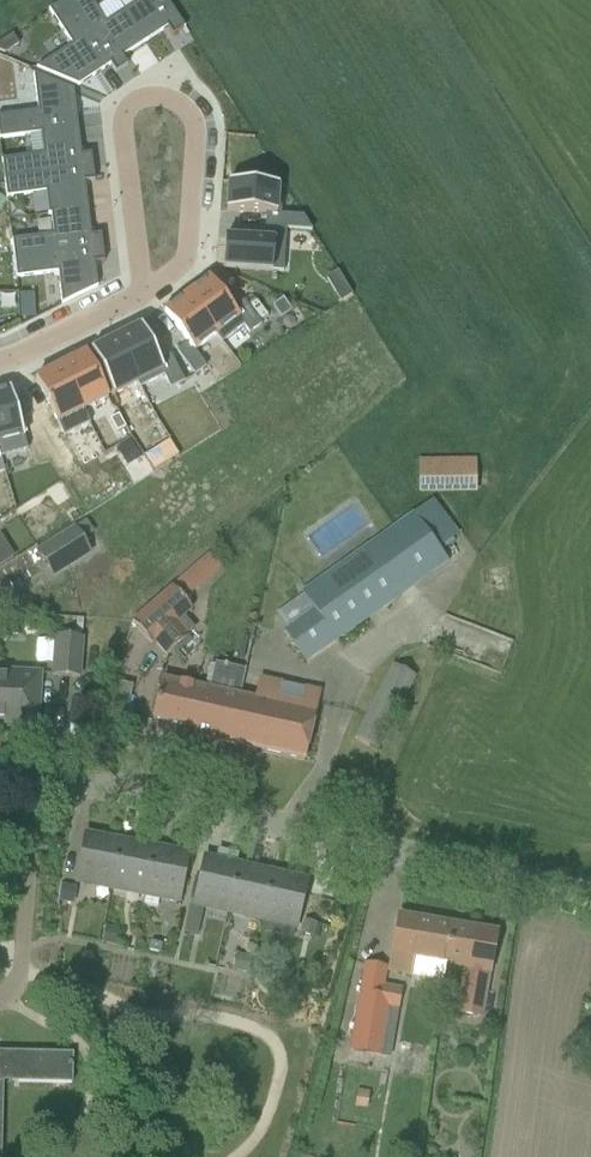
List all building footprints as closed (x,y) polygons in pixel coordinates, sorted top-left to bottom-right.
[(36,69),(77,87),(109,66),(110,65),(67,0),(64,0),(48,11),(71,46),(36,69)] [(110,65),(109,66),(115,74),(127,66),(122,58),(144,43),(123,11),(105,23),(90,0),(67,0),(110,65)] [(123,11),(144,43),(166,28),(172,37),(184,29),(165,0),(116,0),(123,11)] [(0,42),(0,52),(4,54),(18,45),(11,35),(0,42)] [(0,117),(0,140),(40,135),(40,134),(77,129),(73,91),(33,74),(32,75),(37,112),(0,117)] [(26,157),(1,160),(3,179),(92,168),(90,155),(81,156),(77,129),(40,134),(40,135),(24,137),(26,157)] [(92,168),(3,179),(6,198),(45,194),(47,215),(50,215),(87,210),(84,183),(94,182),(92,168)] [(226,211),(225,212),(265,215),(264,228),(285,230),(312,232),(302,217),(280,215),(282,187),(227,183),(227,185),(228,185),(226,211)] [(52,236),(11,241),(13,260),(102,249),(100,235),(91,236),(87,210),(50,215),(52,236)] [(224,239),(222,269),(283,272),(285,230),(264,228),(263,242),(224,239)] [(0,236),(0,251),(10,250),(9,235),(0,236)] [(102,249),(13,260),(15,279),(57,274),(61,306),(97,287),(94,264),(104,263),(102,249)] [(208,279),(186,296),(216,335),(215,336),(221,344),(243,327),(248,335),(261,325),(243,302),(232,310),(208,279)] [(344,284),(334,290),(342,302),(352,295),(344,284)] [(33,295),(19,295),(20,319),(34,318),(33,295)] [(166,311),(163,313),(187,344),(176,352),(194,376),(206,367),(194,352),(215,336),(216,335),(186,296),(177,302),(175,300),(164,309),(166,311)] [(282,299),(271,306),(280,319),(291,311),(282,299)] [(125,335),(116,340),(138,384),(136,384),(139,389),(163,376),(170,389),(183,382),(170,356),(158,362),(140,327),(139,327),(139,328),(138,328),(136,326),(123,332),(125,335)] [(91,351),(90,352),(112,397),(114,396),(136,384),(138,384),(116,340),(91,352),(91,351)] [(85,355),(60,367),(82,412),(83,411),(107,399),(85,355)] [(60,367),(35,380),(63,437),(89,424),(83,411),(82,412),(60,367)] [(0,393),(0,458),(26,450),(9,390),(8,390),(0,393)] [(117,415),(108,420),(115,433),(124,428),(117,415)] [(129,440),(115,449),(126,467),(140,458),(129,440)] [(157,452),(146,459),(151,467),(163,461),(157,452)] [(477,491),(476,461),(431,459),(431,462),(422,461),(422,464),(420,464),(419,492),(441,492),(441,495),(476,494),(477,491)] [(288,628),(285,630),(307,662),(337,642),(450,562),(439,547),(458,534),(432,499),(415,511),(302,591),(304,594),(315,609),(288,628)] [(72,528),(35,551),(51,575),(87,552),(72,528)] [(13,559),(0,538),(0,567),(13,559)] [(196,566),(206,578),(218,568),(208,556),(196,566)] [(172,587),(131,623),(151,645),(154,642),(167,657),(190,637),(177,623),(192,610),(172,587)] [(3,605),(2,613),(18,614),(19,606),(3,605)] [(6,619),(5,635),(25,636),(26,620),(6,619)] [(82,639),(55,637),(53,674),(79,676),(82,639)] [(377,750),(388,729),(415,677),(392,665),(355,738),(377,750)] [(0,671),(0,721),(4,721),(3,725),(37,727),(38,703),(40,673),(0,671)] [(231,730),(228,745),(303,760),(319,689),(303,685),(300,699),(276,694),(279,680),(261,676),(255,701),(238,696),(231,730)] [(193,736),(228,745),(238,696),(161,680),(152,719),(195,729),(193,736)] [(110,889),(119,842),(84,835),(80,858),(75,882),(110,889)] [(119,842),(110,889),(144,895),(153,848),(134,844),(134,846),(125,844),(125,843),(119,842)] [(159,849),(153,848),(144,895),(178,902),(183,878),(188,855),(168,851),(168,852),(159,850),(159,849)] [(227,913),(238,866),(204,858),(198,881),(193,905),(227,913)] [(244,867),(238,866),(227,913),(261,921),(272,873),(253,869),(253,870),(244,868),(244,867)] [(278,875),(272,873),(261,921),(296,928),(301,905),(306,881),(287,877),(287,878),(277,876),(278,875)] [(61,887),(58,902),(73,905),(77,890),(61,887)] [(446,964),(452,926),(450,926),(450,927),(401,919),(402,917),(399,917),(395,941),(389,970),(412,974),(415,959),(446,964)] [(187,919),(184,933),(198,936),(201,922),(187,919)] [(303,921),(300,934),(314,937),(317,924),(303,921)] [(452,926),(446,964),(465,968),(457,1013),(480,1017),(495,934),(493,933),(492,934),(453,927),(452,926)] [(105,928),(102,943),(116,946),(119,931),(105,928)] [(151,943),(149,951),(161,954),(163,946),(151,943)] [(247,972),(251,956),(235,953),(232,969),(247,972)] [(366,964),(360,1002),(388,1007),(398,1009),(401,987),(383,984),(385,968),(366,964)] [(359,1006),(352,1051),(380,1056),(388,1007),(360,1002),(359,1005),(359,1006)] [(4,1083),(73,1084),(73,1054),(0,1052),(0,1156),(2,1156),(4,1083)] [(357,1089),(354,1104),(366,1106),(368,1091),(357,1089)]
